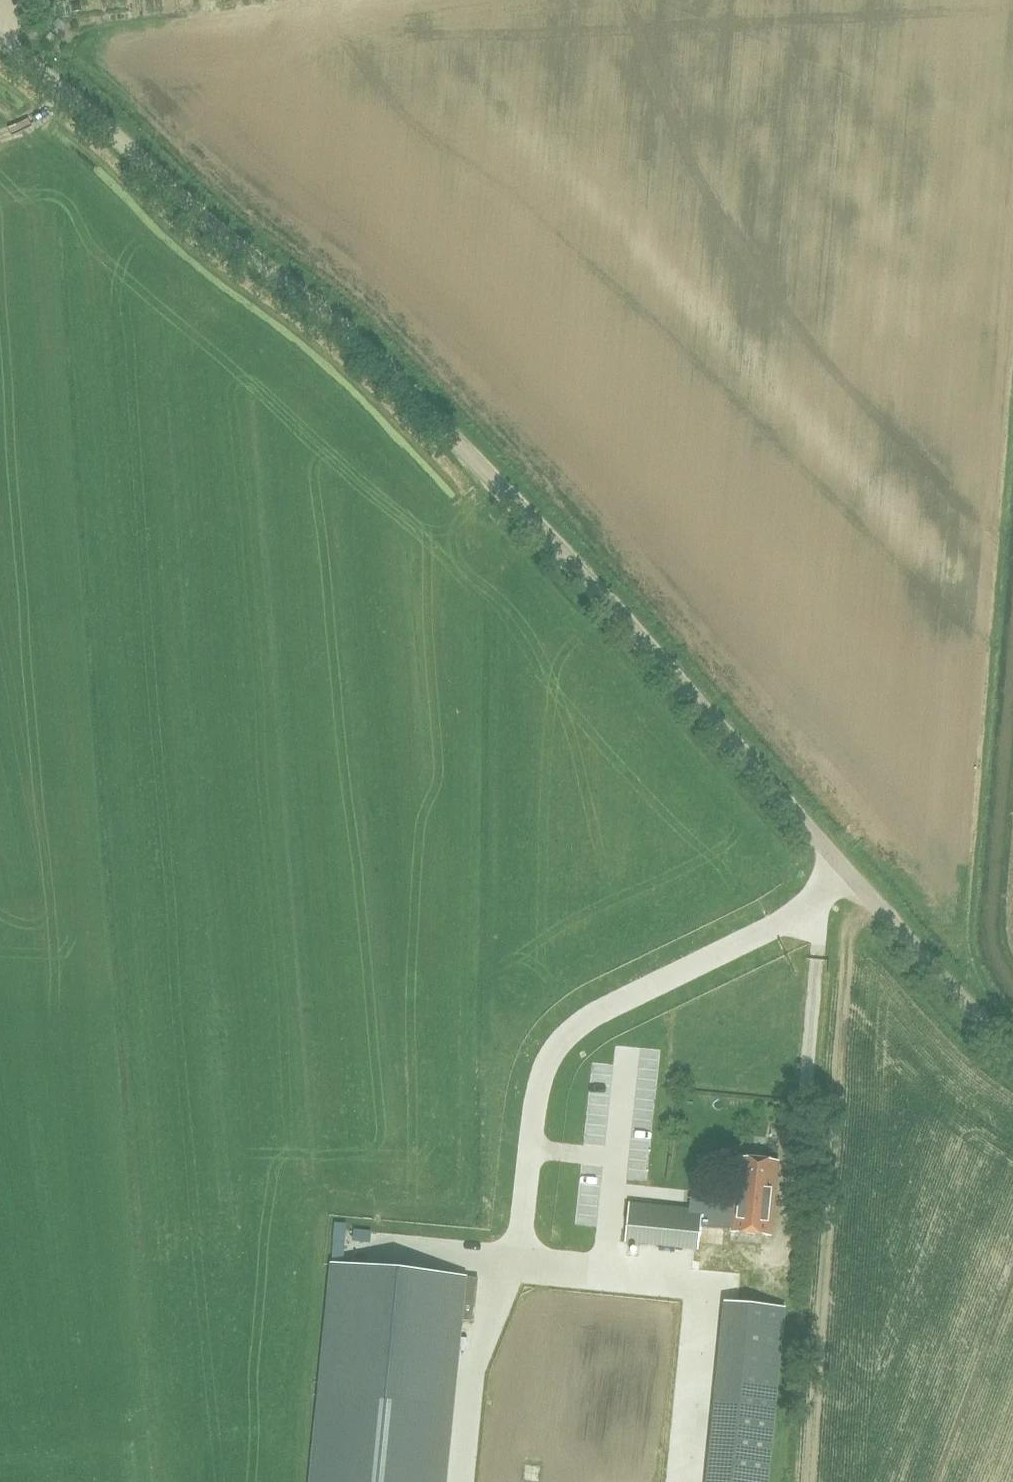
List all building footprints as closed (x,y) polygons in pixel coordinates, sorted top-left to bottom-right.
[(738,1158),(730,1231),(770,1235),(777,1162),(738,1158)] [(702,1210),(629,1203),(624,1242),(697,1250),(702,1210)] [(473,1321),(478,1278),(334,1264),(313,1481),(442,1481),(457,1319),(473,1321)] [(706,1481),(767,1481),(784,1308),(723,1302),(706,1481)]
